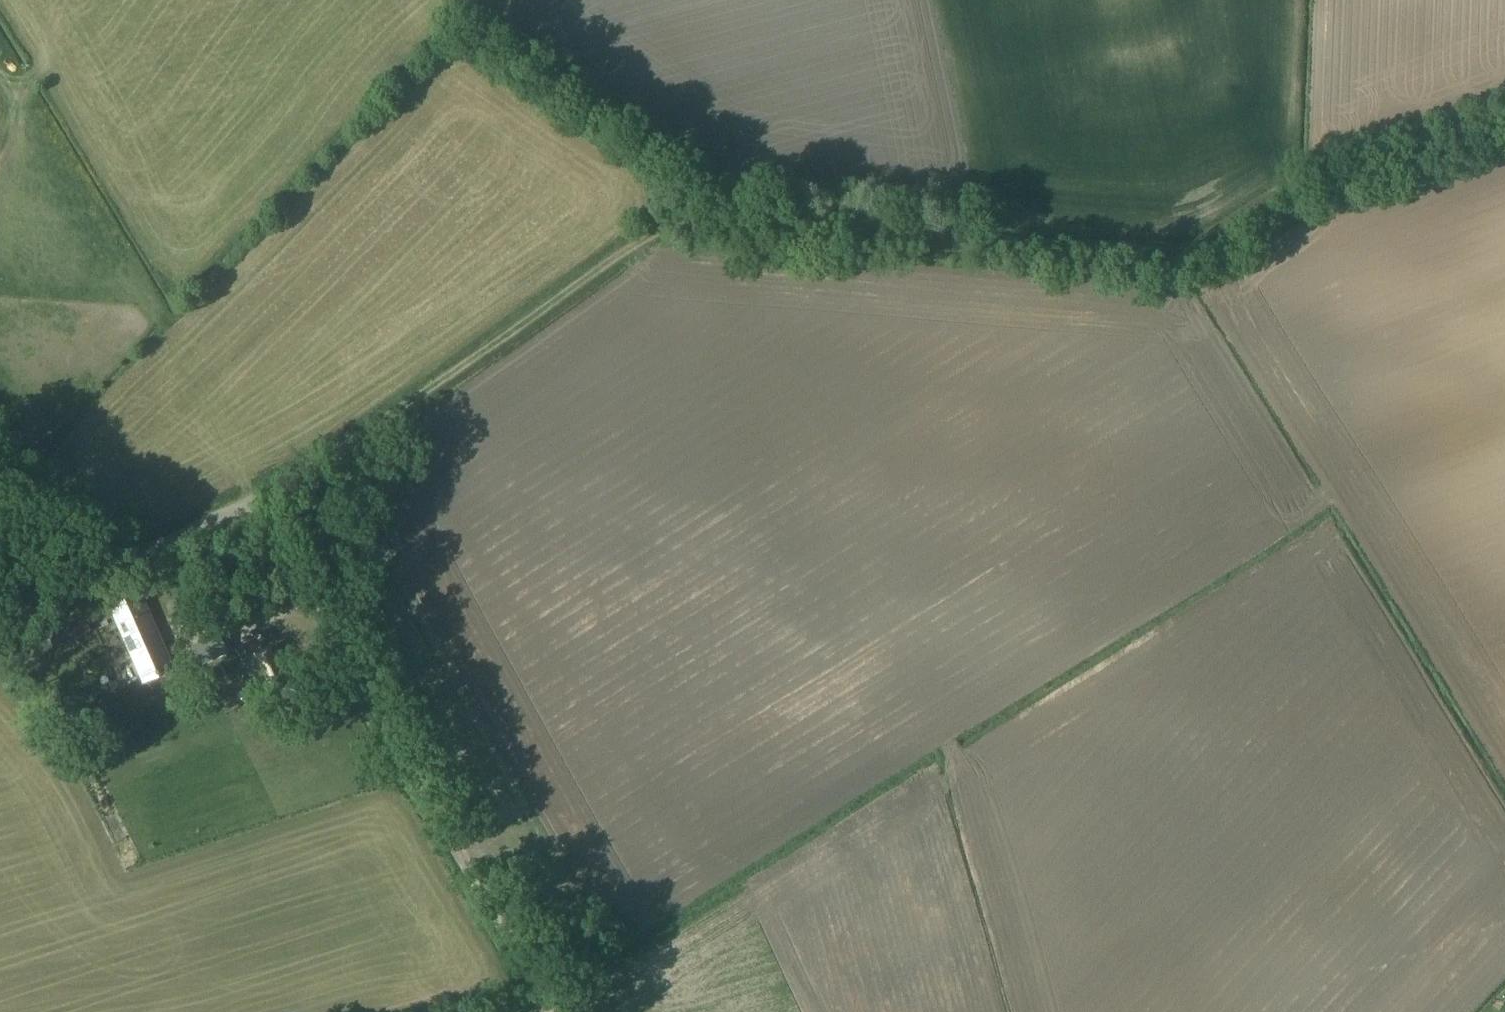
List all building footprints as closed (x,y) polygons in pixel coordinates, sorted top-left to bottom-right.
[(145,681),(171,670),(158,641),(157,642),(151,629),(153,628),(139,596),(113,607),(136,661),(133,662),(141,680),(144,679),(145,681)] [(299,681),(283,643),(242,664),(259,700),(299,681)]
